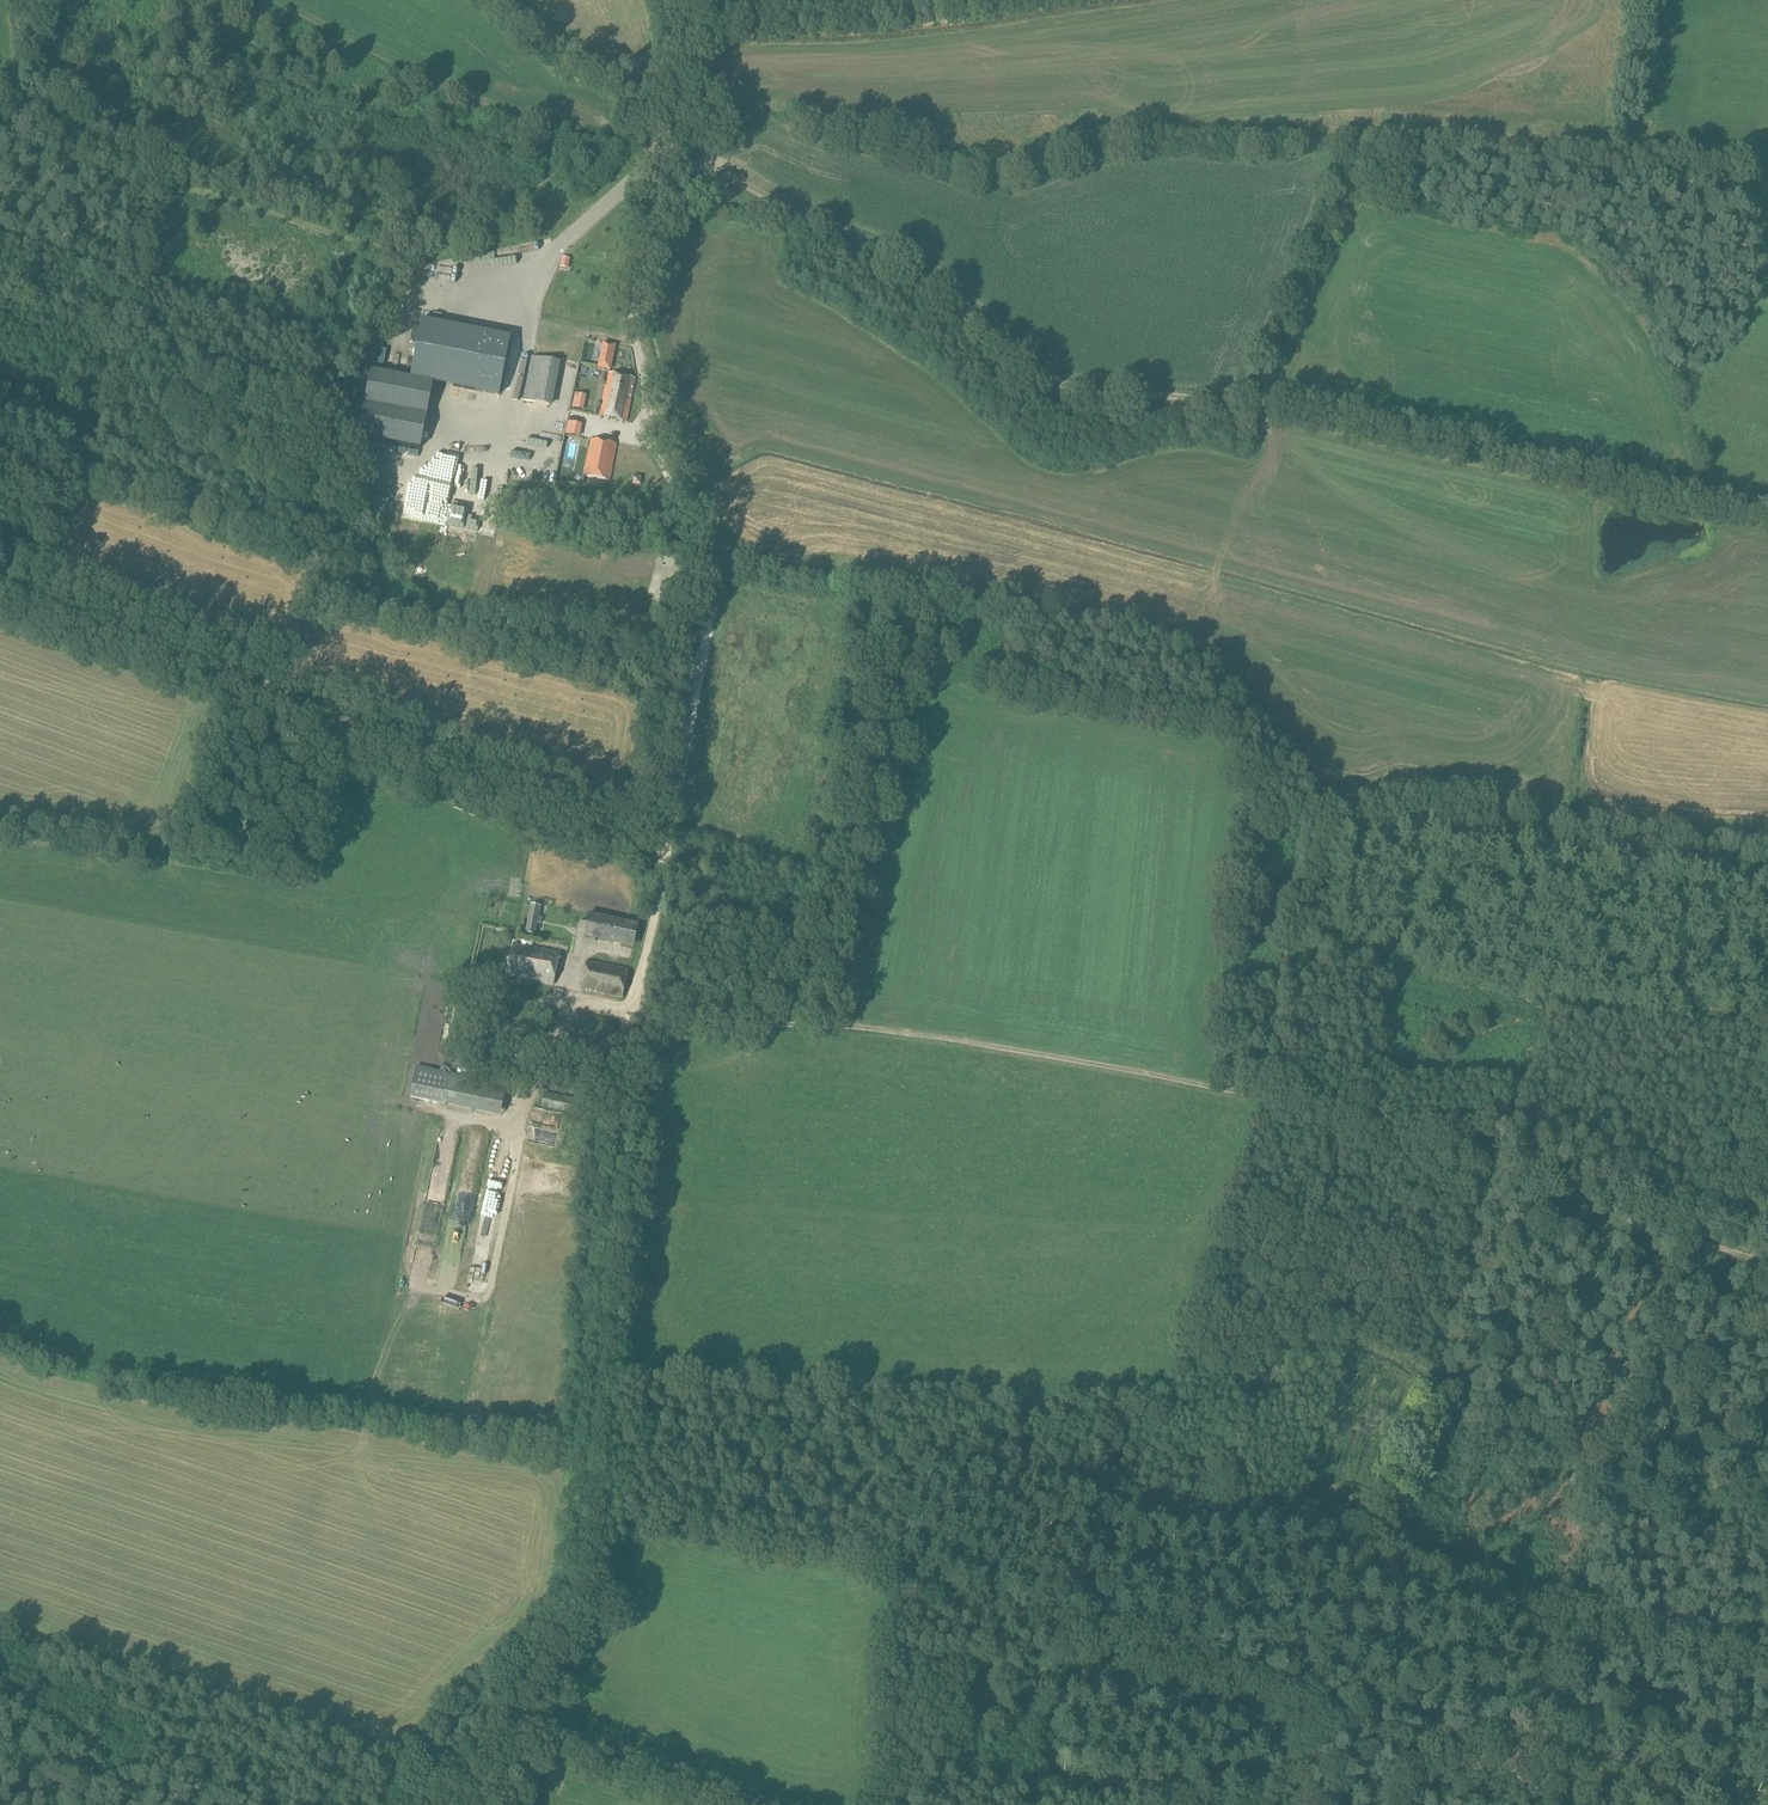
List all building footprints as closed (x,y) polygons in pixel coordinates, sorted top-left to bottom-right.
[(511,338),(422,320),(411,378),(433,383),(499,396),(511,338)] [(604,344),(599,367),(610,370),(615,346),(604,344)] [(550,404),(558,360),(533,356),(526,399),(550,404)] [(372,371),(359,437),(420,449),(433,383),(411,378),(372,371)] [(600,416),(618,420),(626,422),(635,379),(609,373),(600,416)] [(585,405),(573,402),(572,408),(583,410),(585,405)] [(583,476),(598,478),(611,480),(617,443),(591,439),(583,476)] [(392,540),(406,537),(404,528),(390,531),(392,540)] [(677,585),(671,583),(663,581),(660,592),(674,596),(677,585)] [(531,905),(525,933),(535,935),(541,907),(531,905)] [(602,942),(607,918),(589,914),(583,938),(602,942)] [(508,975),(547,984),(553,985),(560,954),(514,944),(508,975)] [(581,990),(622,999),(628,969),(588,960),(581,990)] [(446,1105),(453,1073),(419,1065),(412,1097),(446,1105)] [(542,1106),(584,1115),(587,1101),(545,1091),(542,1106)]
